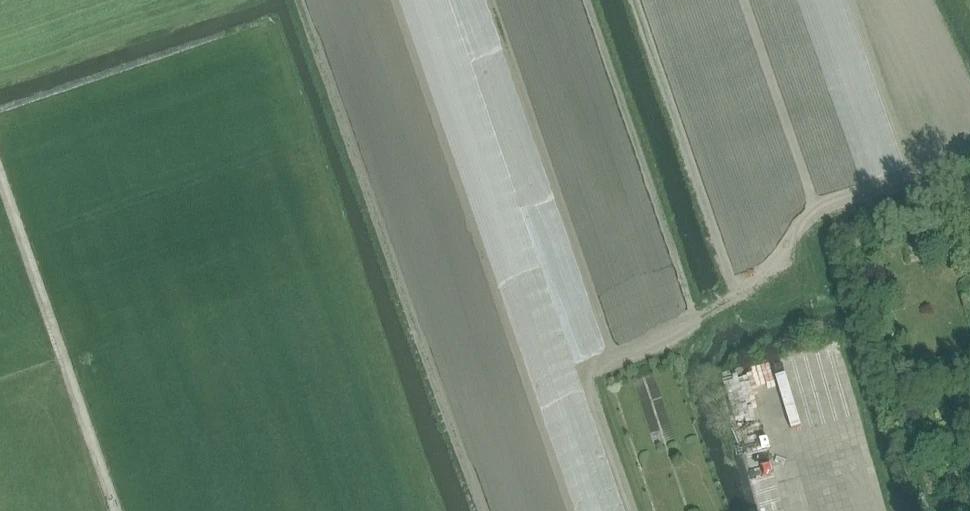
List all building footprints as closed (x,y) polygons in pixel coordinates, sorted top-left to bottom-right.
[(747,399),(760,395),(750,365),(737,370),(747,399)]
